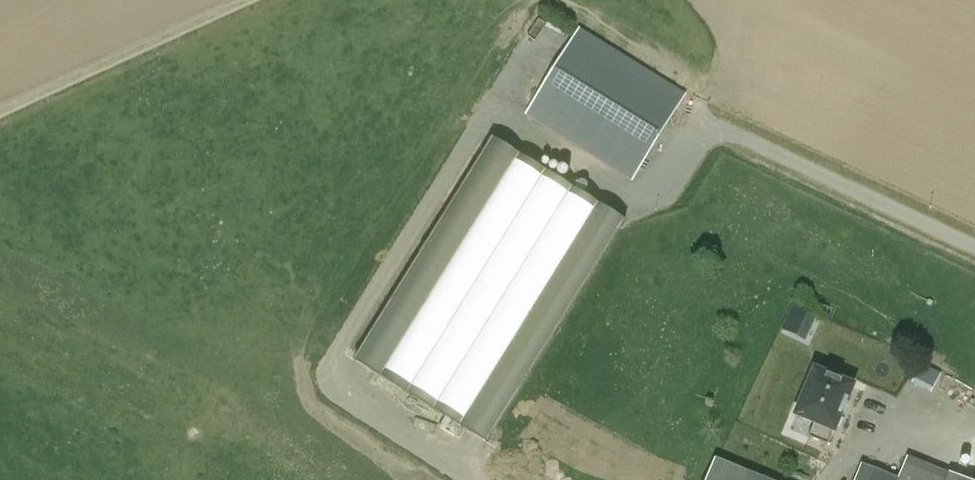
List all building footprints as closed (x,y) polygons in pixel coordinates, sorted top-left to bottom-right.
[(526,114),(632,180),(684,95),(579,30),(526,114)] [(624,224),(491,141),(354,361),(487,444),(624,224)] [(803,337),(812,311),(791,303),(782,329),(803,337)] [(933,391),(941,371),(924,364),(915,383),(933,391)] [(814,371),(796,415),(815,423),(808,438),(827,446),(852,387),(814,371)] [(949,476),(907,458),(898,479),(959,479),(949,476)] [(855,479),(897,479),(861,466),(855,479)]
